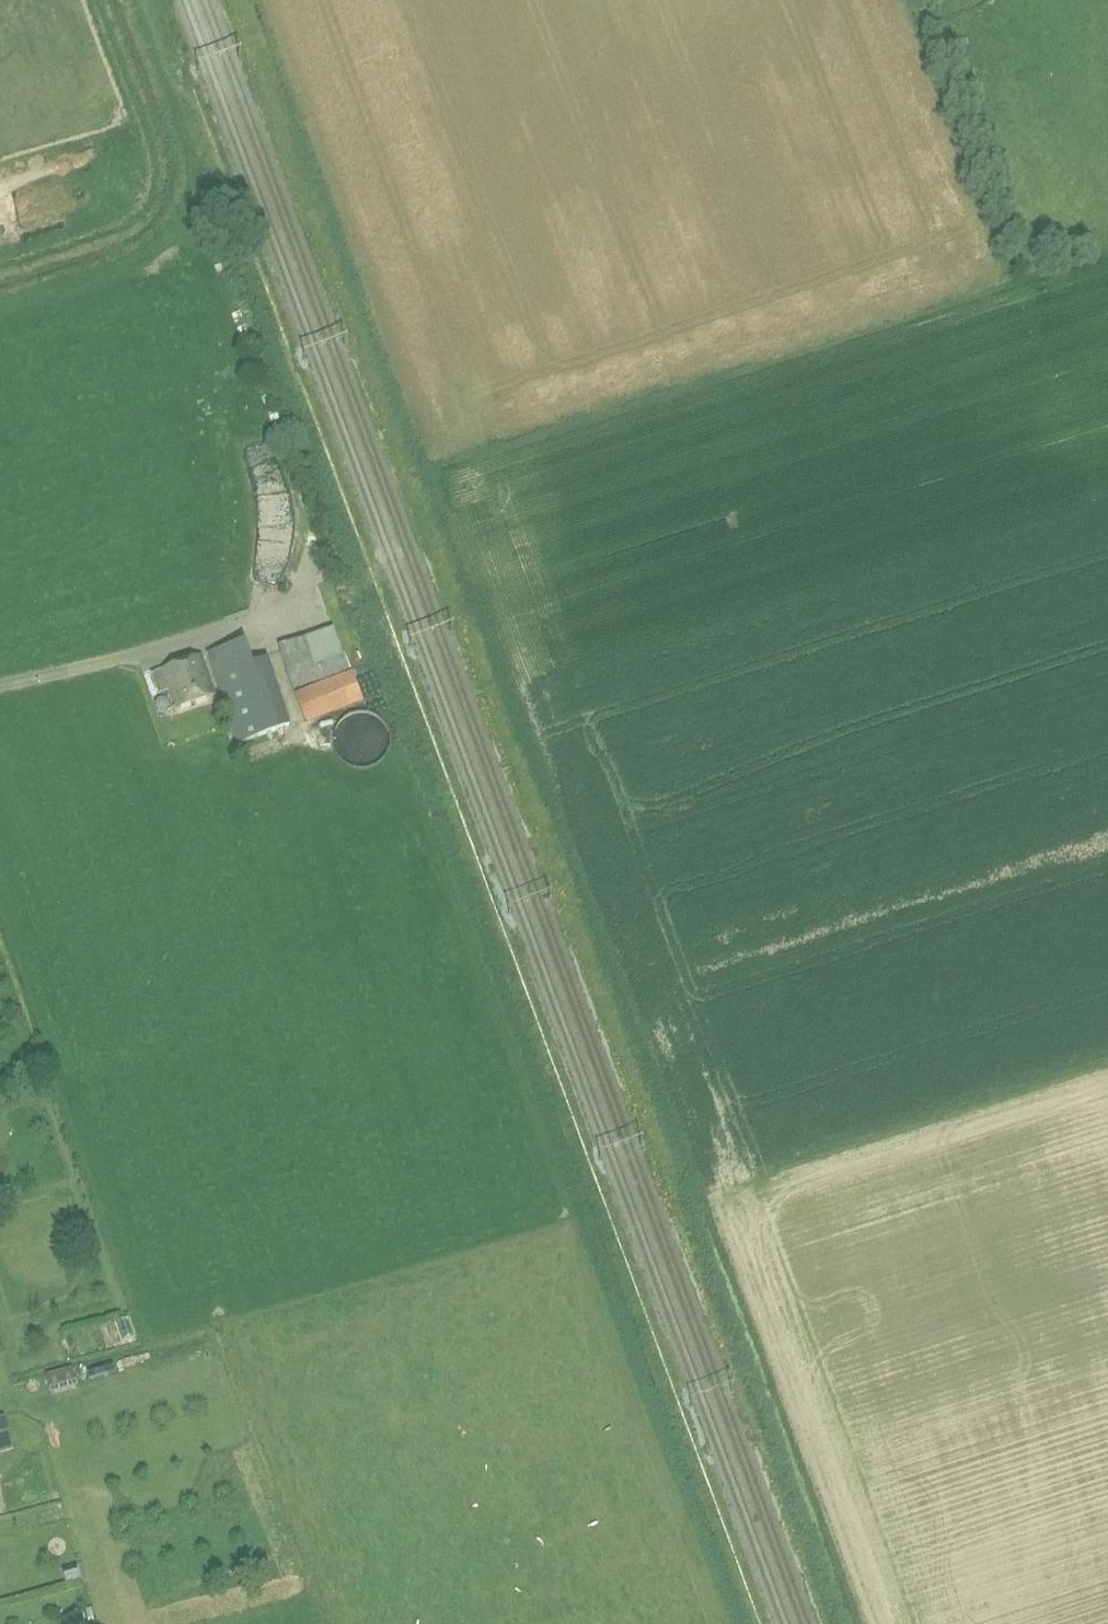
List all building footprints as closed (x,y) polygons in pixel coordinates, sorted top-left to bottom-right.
[(81,194),(60,199),(63,210),(84,204),(81,194)] [(332,626),(277,645),(292,688),(349,669),(343,652),(342,652),(332,626)] [(207,653),(236,742),(286,726),(264,659),(252,664),(244,641),(207,653)] [(214,694),(201,655),(151,673),(158,692),(170,688),(177,707),(214,694)] [(361,695),(353,676),(351,670),(293,693),(305,723),(363,701),(361,695)] [(384,752),(385,744),(385,739),(383,734),(378,727),(375,724),(370,721),(364,720),(359,720),(351,722),(344,727),(339,734),(338,738),(337,744),(338,749),(339,753),(344,761),(347,764),(352,766),(358,768),(363,768),(371,766),(375,763),(379,760),(384,752)]
